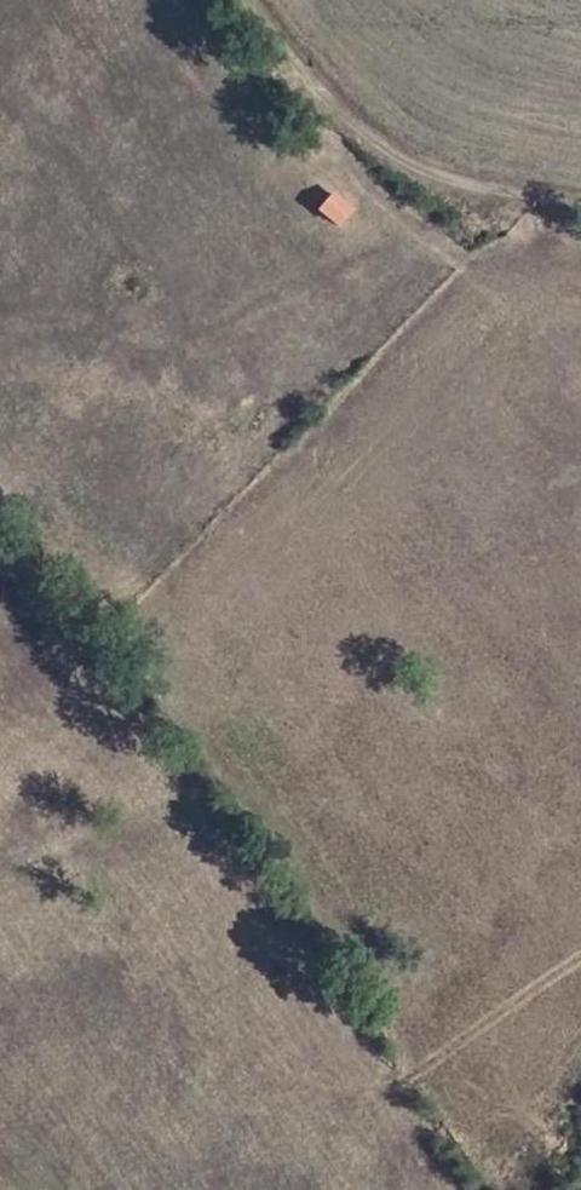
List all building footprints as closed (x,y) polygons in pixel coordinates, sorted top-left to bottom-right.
[(320,211),(340,224),(349,210),(329,197),(320,211)]
